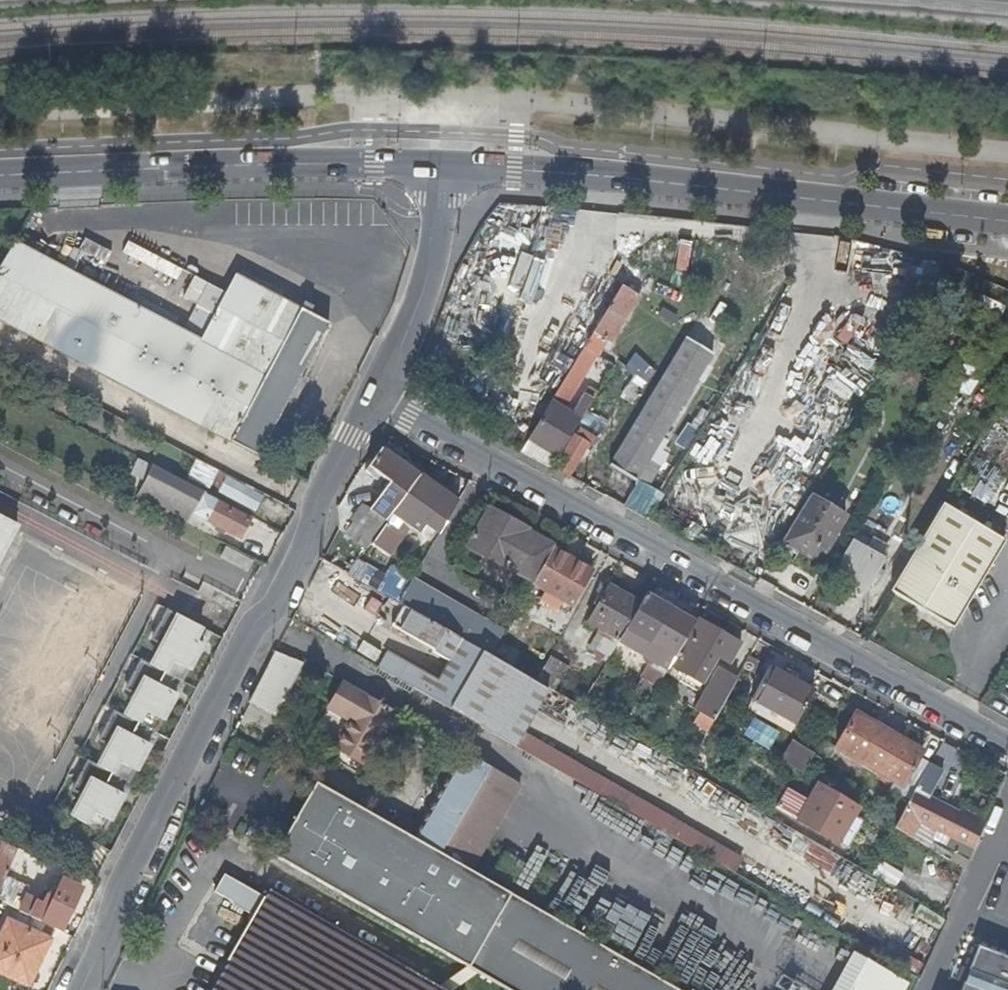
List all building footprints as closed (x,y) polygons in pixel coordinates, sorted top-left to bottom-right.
[(676,239),(649,238),(648,268),(675,269),(676,239)] [(0,266),(0,286),(73,325),(98,285),(13,242),(0,266)] [(103,264),(108,251),(86,242),(81,255),(103,264)] [(257,454),(268,433),(240,418),(302,307),(233,271),(224,289),(192,272),(182,294),(213,309),(199,338),(161,319),(136,359),(73,325),(0,286),(0,319),(257,454)] [(624,284),(592,337),(602,344),(606,337),(613,342),(645,290),(634,283),(630,288),(624,284)] [(98,285),(73,325),(136,359),(161,319),(98,285)] [(240,418),(268,433),(326,320),(302,307),(240,418)] [(715,352),(690,336),(612,462),(648,485),(662,463),(651,456),(715,352)] [(592,337),(586,346),(597,352),(602,344),(592,337)] [(597,352),(586,346),(558,392),(569,399),(597,352)] [(647,381),(656,366),(633,353),(625,367),(647,381)] [(554,398),(531,436),(560,454),(583,416),(554,398)] [(580,408),(586,412),(591,402),(586,399),(580,408)] [(674,439),(684,447),(698,431),(688,423),(674,439)] [(556,464),(570,473),(589,442),(585,440),(587,435),(582,432),(579,436),(575,434),(556,464)] [(560,454),(531,436),(524,448),(553,464),(560,454)] [(360,516),(378,530),(394,509),(393,509),(419,473),(382,446),(369,463),(392,480),(373,505),(370,502),(360,516)] [(958,486),(988,503),(1005,472),(975,456),(958,486)] [(187,475),(209,486),(217,468),(195,457),(187,475)] [(199,491),(201,488),(158,465),(147,487),(200,515),(211,497),(199,491)] [(422,471),(373,541),(389,551),(412,521),(422,529),(428,520),(441,530),(459,498),(422,471)] [(257,509),(264,490),(223,475),(216,494),(257,509)] [(142,497),(195,525),(200,515),(147,487),(142,497)] [(848,514),(813,493),(785,538),(820,560),(848,514)] [(258,521),(211,497),(200,515),(224,528),(223,531),(230,535),(232,532),(248,540),(258,521)] [(1007,539),(944,500),(891,588),(953,625),(1007,539)] [(468,544),(534,579),(554,545),(555,543),(538,532),(529,528),(530,525),(490,504),(468,544)] [(20,525),(0,514),(0,563),(20,525)] [(836,568),(868,587),(887,555),(855,537),(836,568)] [(554,545),(534,579),(551,589),(548,594),(560,601),(563,596),(572,602),(593,567),(554,545)] [(413,575),(400,599),(492,651),(505,629),(413,575)] [(609,629),(620,636),(622,632),(640,601),(610,582),(590,617),(609,629)] [(673,604),(647,589),(640,601),(622,632),(637,640),(641,633),(665,647),(678,625),(665,618),(673,604)] [(433,650),(450,660),(462,637),(404,604),(393,624),(434,648),(433,650)] [(114,711),(110,719),(145,736),(146,737),(149,730),(157,734),(177,695),(169,690),(171,686),(172,687),(176,680),(183,683),(203,644),(195,640),(197,636),(198,637),(202,629),(167,611),(150,641),(161,647),(151,667),(140,661),(124,692),(135,698),(125,717),(114,711)] [(700,616),(689,635),(731,659),(742,640),(700,616)] [(597,644),(610,652),(620,636),(609,629),(597,644)] [(440,680),(431,696),(517,745),(532,717),(548,686),(462,637),(450,660),(440,680)] [(303,660),(278,651),(254,700),(278,712),(303,660)] [(390,651),(381,667),(431,696),(440,680),(390,651)] [(752,652),(748,659),(762,667),(766,659),(752,652)] [(550,653),(537,677),(581,703),(595,679),(550,653)] [(771,662),(752,696),(795,720),(814,686),(771,662)] [(431,696),(381,667),(380,668),(431,697),(431,696)] [(642,673),(637,683),(652,692),(658,683),(642,673)] [(371,761),(399,711),(347,681),(334,703),(356,716),(341,743),(371,761)] [(716,682),(701,708),(715,717),(730,691),(716,682)] [(669,689),(687,700),(689,695),(672,684),(669,689)] [(431,696),(431,697),(517,746),(517,745),(431,696)] [(857,710),(838,743),(903,782),(923,749),(857,710)] [(742,733),(768,748),(779,730),(753,715),(742,733)] [(145,736),(110,719),(98,742),(110,747),(99,767),(88,761),(72,792),(83,798),(72,817),(105,834),(125,796),(116,791),(118,787),(119,788),(123,780),(131,784),(151,745),(142,741),(145,736)] [(794,742),(785,758),(806,771),(815,754),(794,742)] [(417,841),(473,873),(525,784),(469,751),(417,841)] [(897,825),(913,835),(923,817),(976,844),(984,824),(926,795),(944,767),(931,760),(897,825)] [(840,839),(859,806),(819,783),(799,815),(840,839)] [(274,858),(507,989),(678,989),(473,873),(417,841),(317,784),(274,858)] [(20,848),(9,843),(7,848),(0,844),(0,894),(1,895),(20,848)] [(877,860),(871,874),(897,884),(902,870),(877,860)] [(270,893),(266,901),(223,876),(185,940),(229,965),(214,989),(442,989),(270,893)] [(18,904),(15,909),(31,916),(62,929),(70,913),(74,915),(77,909),(73,907),(82,888),(64,880),(51,908),(28,897),(23,906),(18,904)] [(51,940),(25,928),(10,921),(0,942),(0,973),(30,986),(51,940)] [(977,946),(961,989),(1007,989),(1007,957),(977,946)] [(904,975),(846,948),(826,989),(897,989),(904,975)] [(786,979),(780,989),(809,989),(786,979)]
